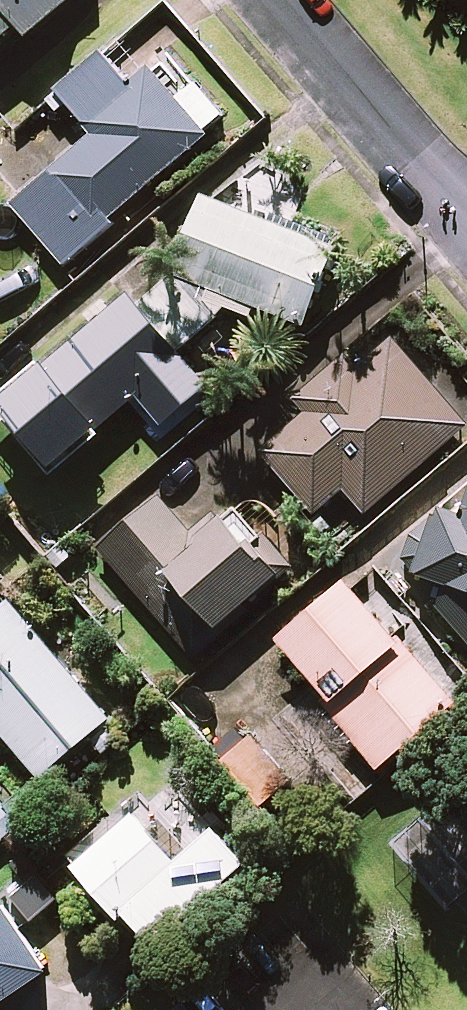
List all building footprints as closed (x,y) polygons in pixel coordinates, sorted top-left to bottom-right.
[(22,29),(32,40),(75,3),(73,0),(0,0),(0,48),(22,29)] [(224,118),(166,57),(133,89),(100,54),(57,94),(95,133),(15,210),(68,266),(224,118)] [(140,399),(168,431),(214,390),(180,351),(227,309),(251,321),(257,308),(304,331),(339,259),(209,195),(182,249),(200,258),(143,310),(125,289),(0,402),(0,415),(55,476),(140,399)] [(402,333),(355,373),(345,361),(299,401),(310,413),(262,454),(315,515),(344,489),(366,514),(466,426),(466,407),(402,333)] [(197,543),(157,499),(99,550),(193,655),(290,568),(236,507),(197,543)] [(446,586),(433,607),(466,644),(466,510),(439,519),(416,574),(446,586)] [(435,667),(428,674),(349,584),(281,643),(336,706),(326,715),(349,741),(353,738),(383,771),(463,698),(435,667)] [(10,604),(0,612),(0,730),(41,779),(110,721),(10,604)] [(3,798),(0,801),(0,839),(6,845),(28,822),(3,798)] [(245,864),(200,814),(164,847),(135,816),(77,868),(150,950),(245,864)] [(4,904),(0,907),(0,1007),(51,973),(4,904)]
